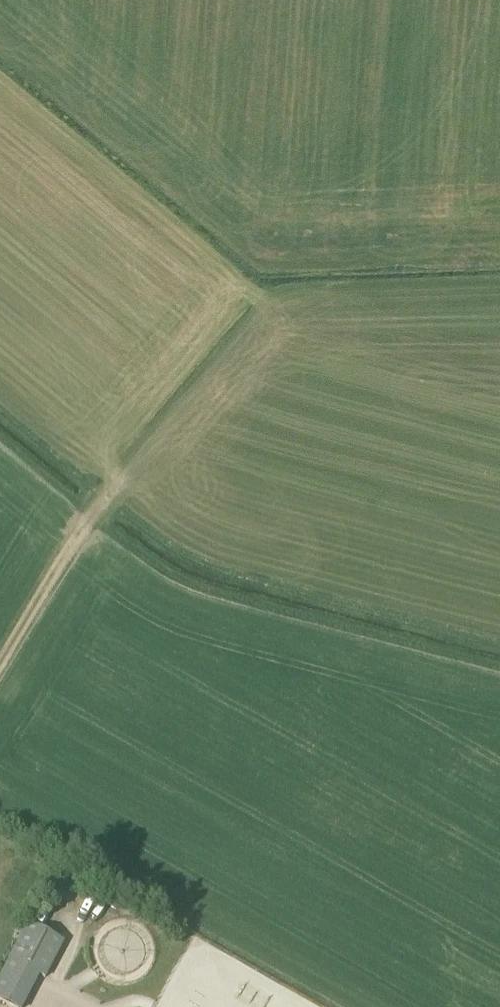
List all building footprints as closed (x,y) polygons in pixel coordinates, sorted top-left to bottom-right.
[(63,943),(27,924),(0,975),(0,1003),(8,1006),(23,1006),(39,977),(44,980),(63,943)]
